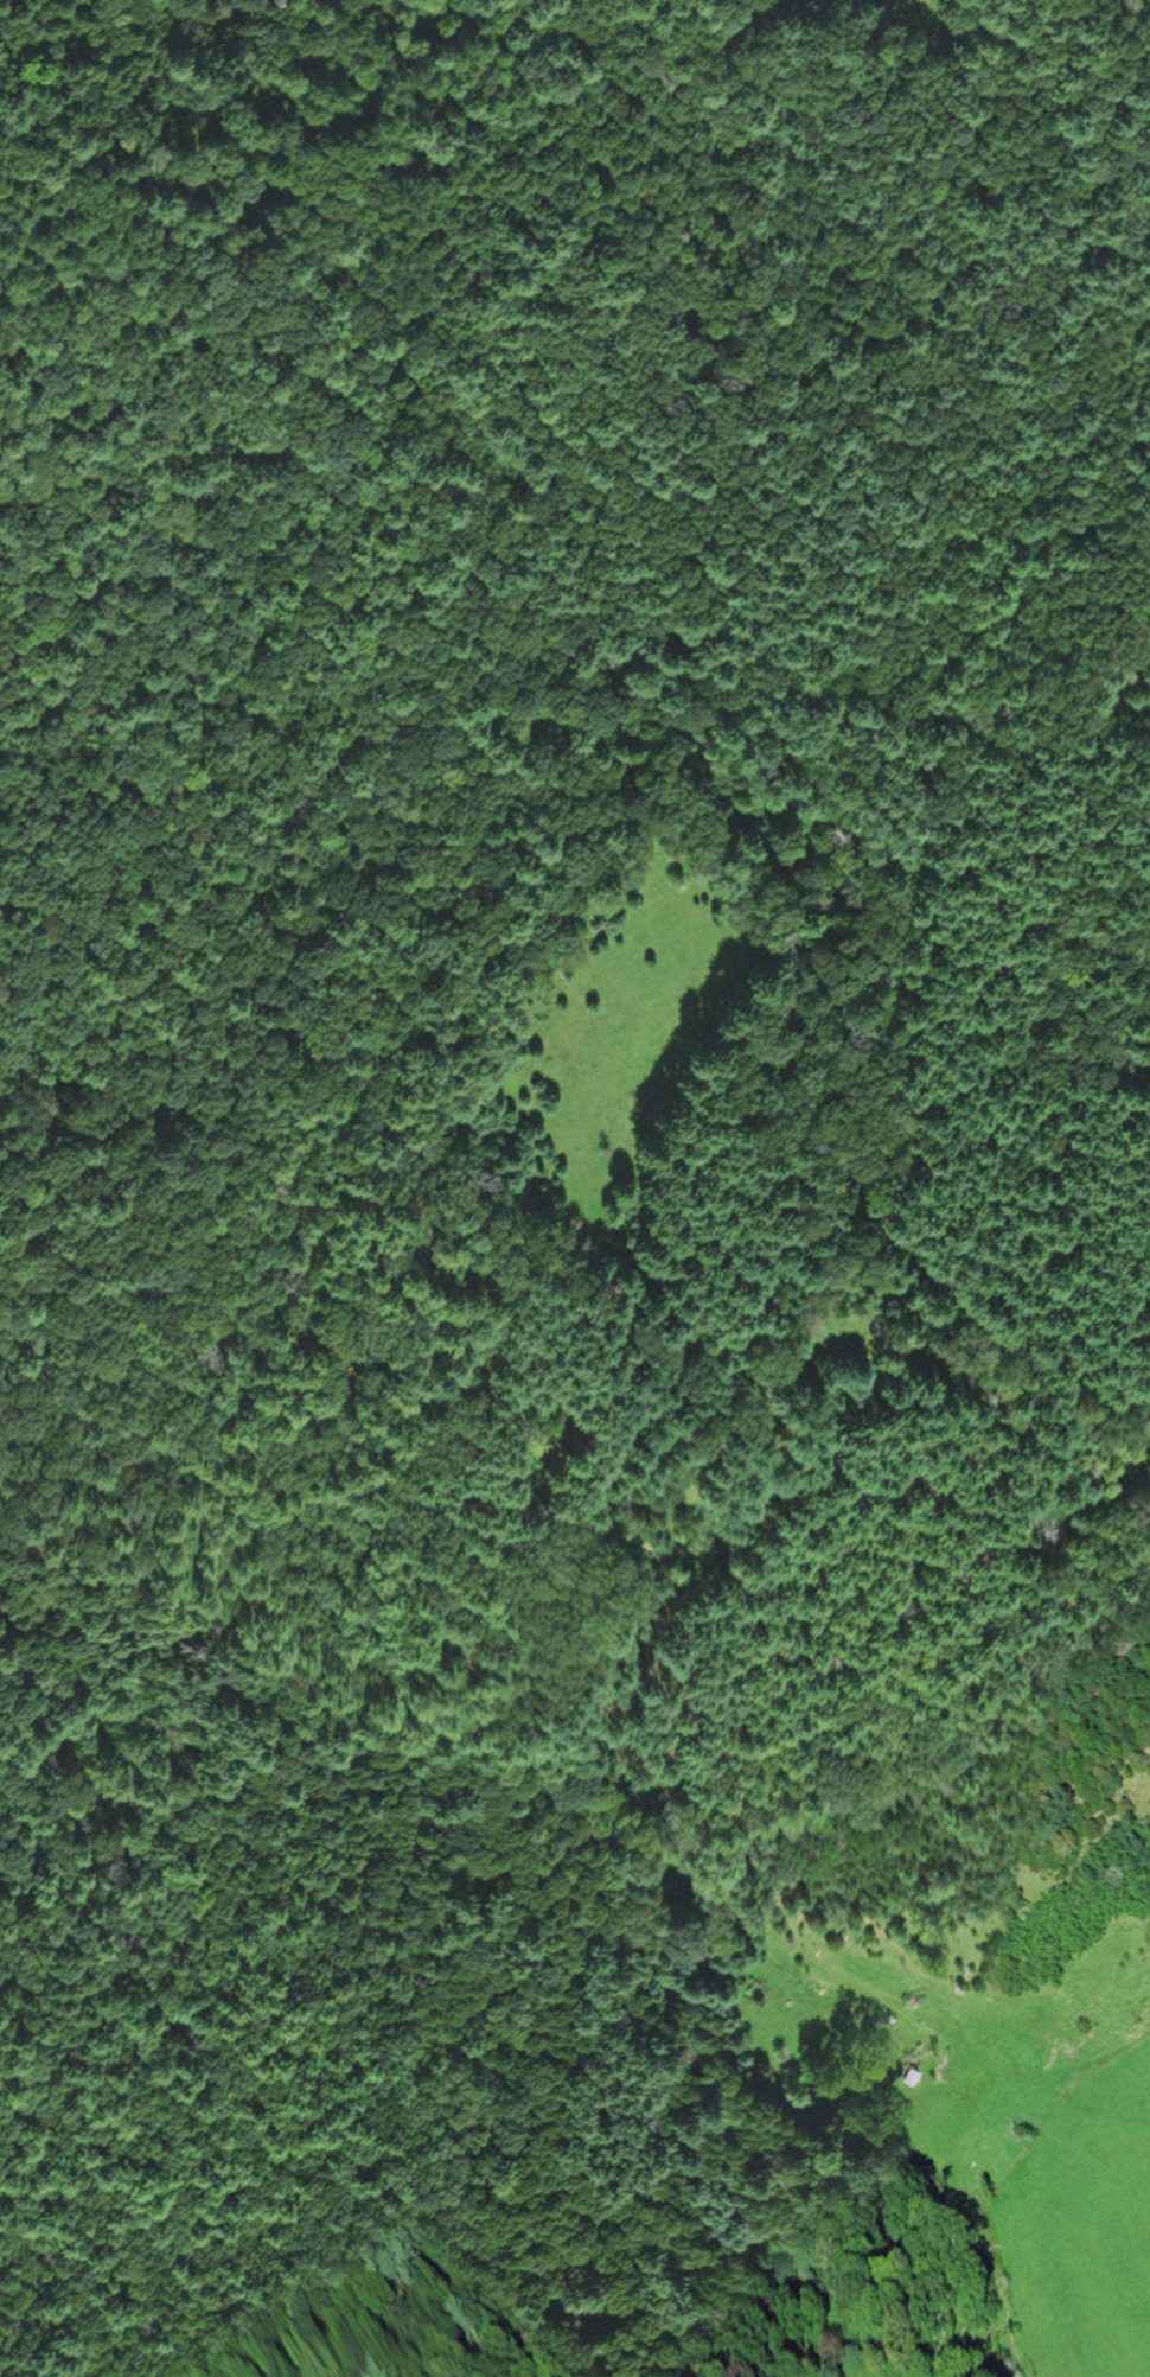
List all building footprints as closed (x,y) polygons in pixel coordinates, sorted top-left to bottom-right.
[(909,2064),(920,2071),(913,2084),(901,2077),(909,2064)]
